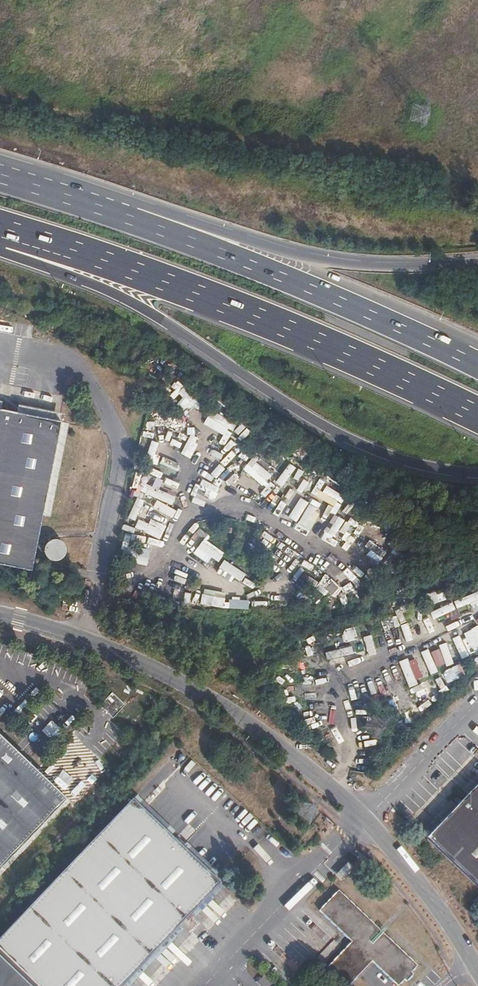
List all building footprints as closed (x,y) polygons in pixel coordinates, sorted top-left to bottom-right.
[(61,420),(0,408),(0,565),(30,570),(61,420)] [(99,704),(111,715),(123,703),(111,691),(99,704)] [(33,838),(29,834),(65,796),(0,734),(0,873),(33,838)] [(427,834),(477,884),(477,782),(427,834)] [(36,985),(123,985),(125,984),(127,985),(130,985),(136,980),(132,976),(194,912),(197,915),(204,907),(201,904),(229,875),(140,792),(0,936),(0,951),(36,985)] [(319,912),(352,942),(325,971),(341,985),(350,985),(373,962),(398,985),(399,985),(404,980),(407,982),(414,975),(412,972),(418,966),(339,891),(319,912)] [(0,951),(0,985),(36,985),(0,951)]
